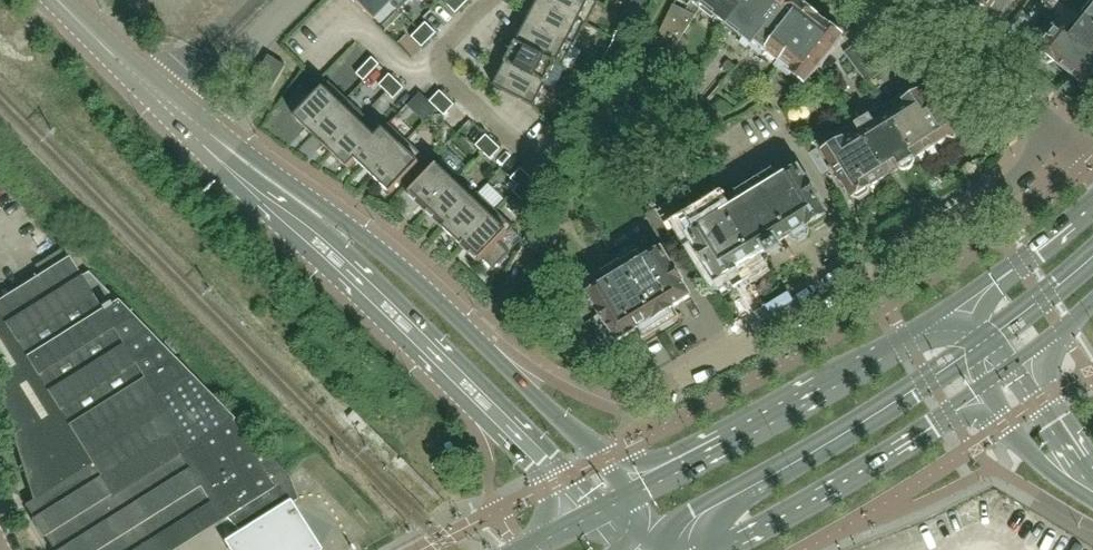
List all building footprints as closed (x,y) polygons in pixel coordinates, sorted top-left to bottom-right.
[(388,0),(352,0),(373,21),(391,2),(388,0)] [(456,0),(448,0),(445,3),(456,14),(463,6),(456,0)] [(575,46),(587,25),(539,0),(538,0),(527,21),(575,46)] [(587,25),(599,0),(598,0),(539,0),(587,25)] [(701,7),(706,0),(678,0),(675,5),(673,4),(660,31),(645,63),(660,75),(681,46),(679,44),(699,10),(701,7)] [(748,0),(706,0),(701,7),(727,28),(748,0)] [(788,0),(748,0),(727,28),(753,47),(788,0)] [(816,17),(816,11),(809,5),(803,6),(801,5),(794,0),(788,0),(753,47),(778,67),(816,17)] [(1016,0),(974,0),(973,5),(981,12),(982,11),(988,11),(989,12),(989,11),(1001,20),(1016,0)] [(1084,15),(1092,22),(1092,3),(1084,15)] [(1084,15),(1066,37),(1092,58),(1092,22),(1084,15)] [(804,87),(842,37),(841,32),(841,31),(834,25),(833,26),(828,26),(827,25),(826,25),(816,18),(817,17),(816,17),(778,67),(804,87)] [(575,47),(575,46),(527,21),(516,42),(562,66),(573,46),(575,47)] [(419,30),(429,41),(436,33),(426,23),(419,30)] [(614,40),(623,43),(630,30),(620,25),(613,39),(614,40)] [(1092,91),(1092,58),(1066,37),(1053,26),(1046,35),(1050,38),(1040,51),(1044,54),(1042,59),(1049,65),(1055,63),(1081,83),(1079,84),(1082,91),(1087,91),(1089,89),(1092,92),(1092,91)] [(429,41),(419,30),(411,37),(422,48),(429,41)] [(623,43),(614,40),(603,61),(608,63),(613,66),(624,44),(623,43)] [(561,67),(562,66),(516,42),(505,64),(546,85),(557,65),(561,67)] [(846,53),(861,73),(875,62),(861,42),(846,53)] [(271,91),(286,66),(269,56),(254,81),(271,91)] [(372,58),(356,74),(364,81),(380,65),(372,58)] [(875,62),(861,73),(869,85),(884,74),(875,62)] [(546,85),(505,64),(494,84),(493,86),(534,107),(546,85)] [(595,67),(588,80),(597,85),(604,71),(595,67)] [(387,92),(397,82),(390,74),(379,85),(387,92)] [(597,85),(588,80),(582,93),(591,98),(597,85)] [(313,135),(347,99),(329,82),(314,97),(304,87),(288,104),(299,114),(295,118),(313,135)] [(404,89),(397,82),(387,92),(394,99),(404,89)] [(951,125),(946,117),(943,119),(932,102),(931,102),(925,101),(916,88),(885,108),(918,159),(927,153),(931,161),(953,147),(948,140),(950,139),(955,141),(959,127),(951,125)] [(437,109),(447,98),(440,91),(430,102),(437,109)] [(447,98),(437,109),(444,116),(455,105),(447,98)] [(330,152),(365,115),(364,115),(347,99),(313,135),(323,145),(328,150),(330,152)] [(918,159),(885,108),(855,126),(887,178),(899,170),(905,172),(909,170),(911,169),(914,165),(915,160),(918,159)] [(365,116),(365,115),(330,152),(348,168),(390,124),(389,123),(379,134),(363,118),(365,116)] [(576,125),(567,121),(560,134),(569,139),(576,125)] [(407,140),(390,124),(348,168),(349,169),(356,161),(373,176),(407,140)] [(887,178),(855,126),(839,137),(842,143),(824,154),(853,199),(854,199),(860,201),(869,196),(870,190),(871,189),(871,188),(887,178)] [(483,153),(494,142),(486,135),(476,146),(483,153)] [(407,140),(373,176),(391,194),(426,158),(407,140)] [(494,142),(483,153),(491,160),(501,149),(494,142)] [(809,155),(821,174),(827,170),(815,151),(809,155)] [(408,195),(426,213),(459,179),(440,161),(408,195)] [(518,186),(528,175),(521,168),(511,179),(518,186)] [(827,215),(818,200),(809,184),(808,184),(798,168),(761,190),(790,237),(792,236),(794,240),(799,242),(808,236),(809,231),(807,227),(827,215)] [(528,175),(518,186),(526,193),(536,182),(528,175)] [(459,179),(426,213),(436,222),(441,227),(444,229),(478,193),(478,192),(475,195),(459,179)] [(790,237),(761,190),(726,213),(754,260),(766,252),(768,256),(781,249),(778,245),(790,237)] [(496,210),(478,193),(444,229),(461,246),(496,210)] [(514,227),(496,210),(461,246),(464,248),(463,248),(468,253),(468,252),(479,263),(483,259),(494,269),(510,252),(499,242),(514,227)] [(754,260),(726,213),(694,232),(689,223),(684,226),(690,235),(689,235),(699,251),(698,252),(707,267),(708,267),(717,282),(738,269),(740,273),(746,275),(754,270),(755,265),(753,260),(754,260)] [(691,298),(682,282),(683,282),(672,265),(662,250),(662,251),(656,241),(652,244),(657,253),(644,261),(638,252),(620,263),(663,334),(679,324),(682,315),(675,313),(673,310),(674,310),(673,309),(691,298)] [(53,549),(142,549),(110,499),(148,475),(180,456),(222,523),(228,519),(290,478),(285,473),(87,273),(80,277),(68,258),(0,300),(0,396),(26,478),(33,500),(25,505),(53,549)] [(663,334),(620,263),(603,273),(609,283),(593,292),(588,283),(584,285),(589,295),(598,311),(597,311),(600,316),(596,319),(604,332),(609,328),(618,343),(637,331),(637,332),(638,332),(640,335),(638,341),(647,343),(663,334)] [(228,519),(243,534),(298,500),(290,478),(228,519)] [(291,500),(240,531),(222,542),(227,549),(322,549),(291,500)]
